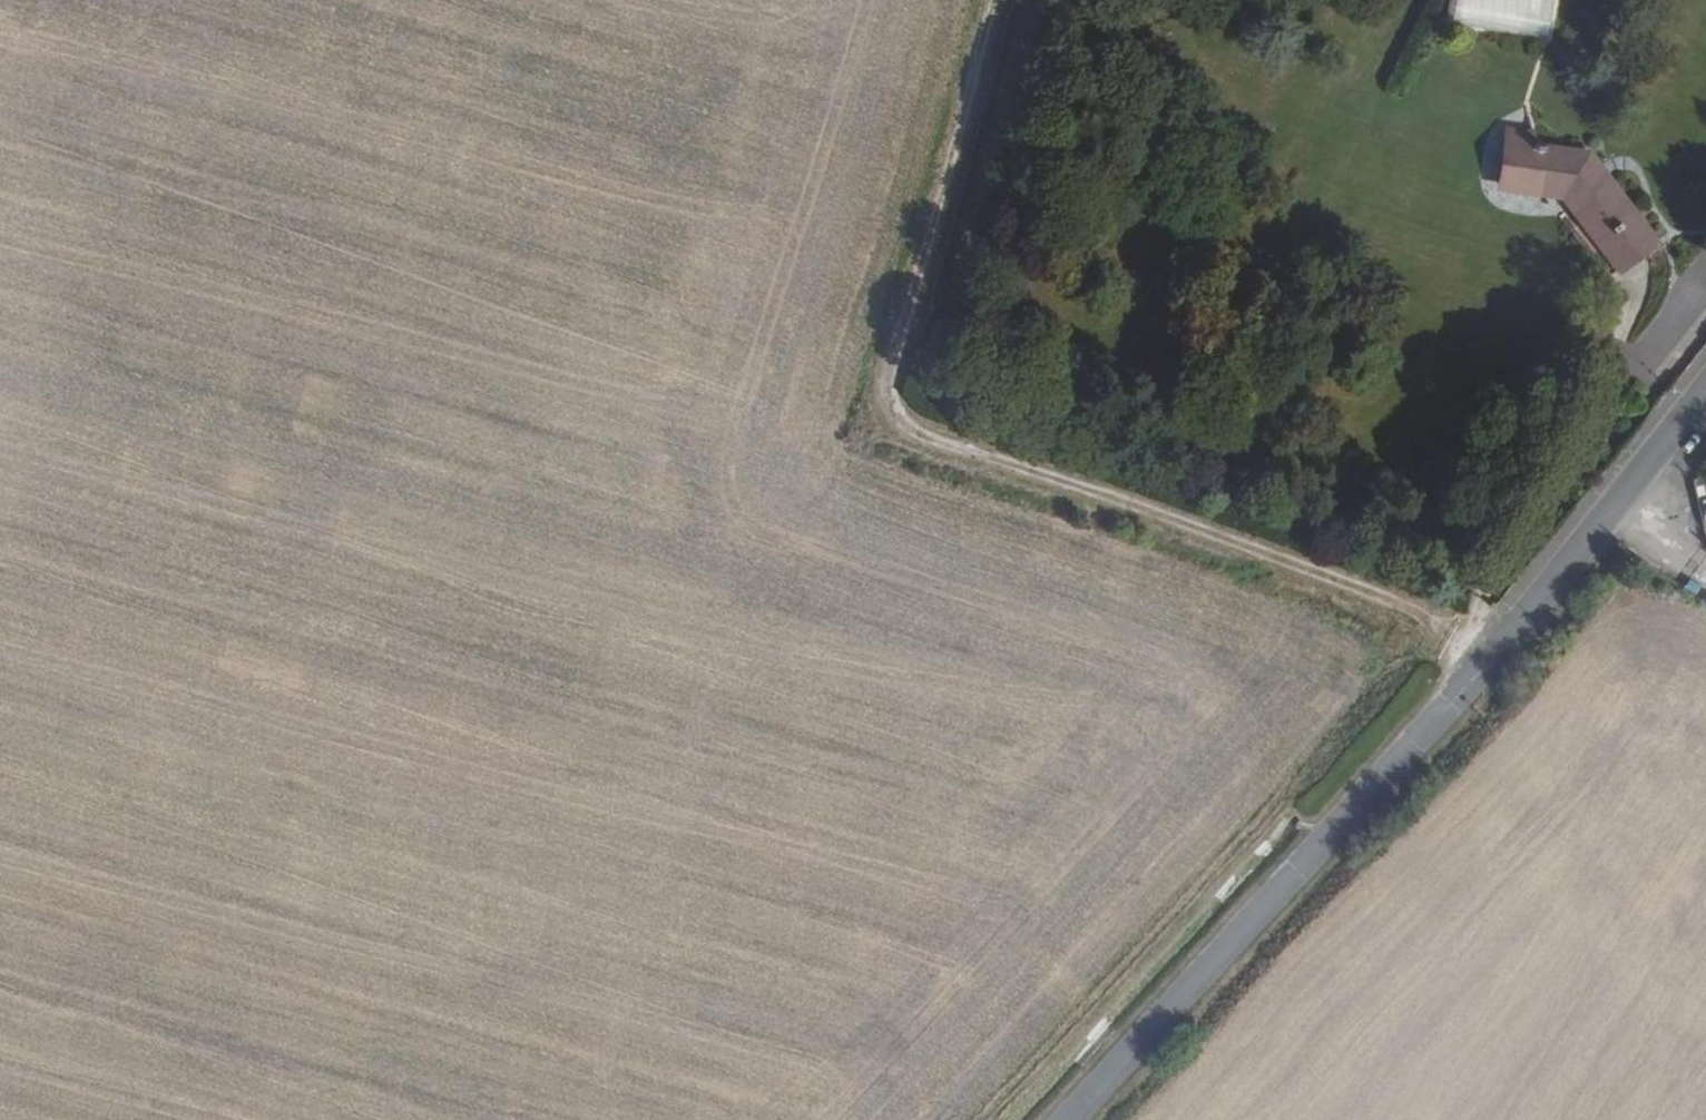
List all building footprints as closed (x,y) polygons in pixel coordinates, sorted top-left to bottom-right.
[(1453,24),(1549,35),(1552,0),(1456,0),(1453,24)] [(1526,159),(1505,158),(1503,215),(1566,216),(1622,274),(1653,246),(1582,174),(1526,172),(1526,159)]
